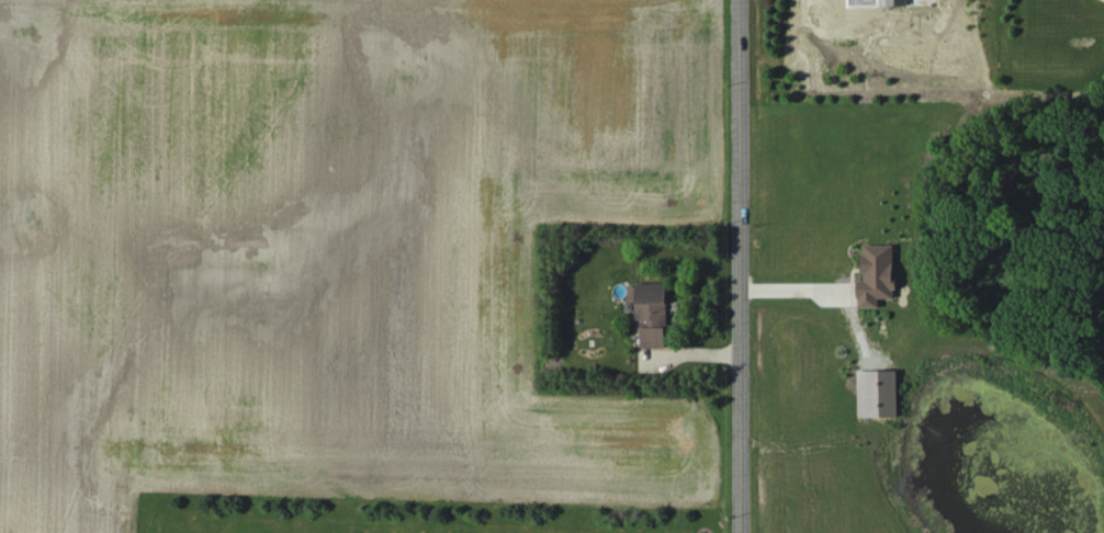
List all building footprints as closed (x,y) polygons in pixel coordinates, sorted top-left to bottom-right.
[(879,307),(879,298),(894,298),(894,244),(862,244),(862,279),(857,279),(857,307),(879,307)] [(666,347),(667,283),(628,283),(628,301),(634,301),(634,320),(640,320),(640,346),(666,347)] [(858,417),(897,416),(896,370),(856,370),(858,417)]
